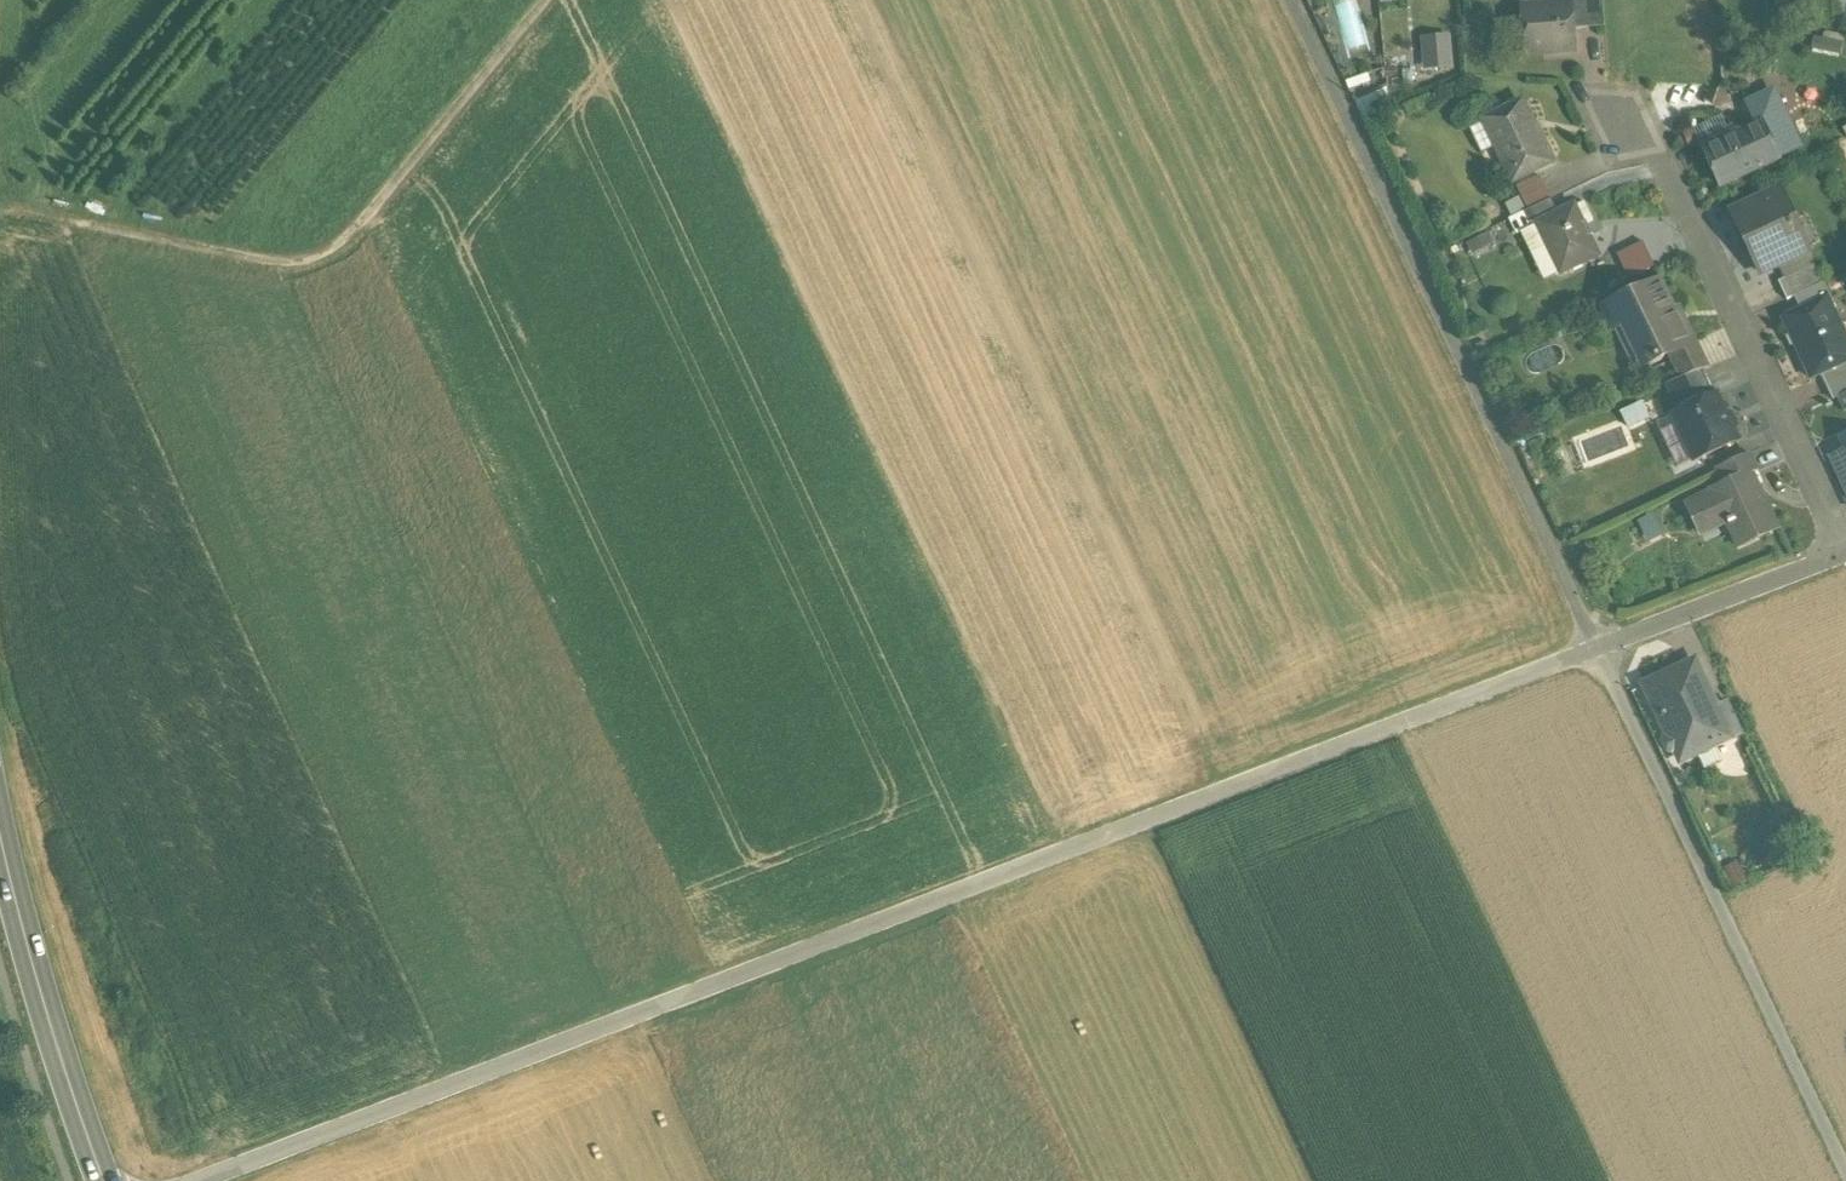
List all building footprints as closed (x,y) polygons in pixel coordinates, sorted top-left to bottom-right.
[(1572,7),(1574,31),(1606,28),(1604,0),(1571,0),(1572,7)] [(1779,11),(1793,11),(1792,0),(1778,0),(1779,11)] [(1793,11),(1794,15),(1810,13),(1809,0),(1792,0),(1793,11)] [(1572,7),(1522,11),(1526,56),(1575,52),(1574,31),(1572,7)] [(1453,34),(1423,36),(1424,69),(1455,68),(1453,34)] [(1363,115),(1392,100),(1385,87),(1357,102),(1363,115)] [(1523,103),(1484,122),(1513,183),(1552,165),(1523,103)] [(1735,132),(1702,147),(1720,187),(1779,160),(1763,126),(1738,138),(1735,132)] [(1540,178),(1517,188),(1530,211),(1552,200),(1540,178)] [(1778,193),(1734,213),(1743,234),(1747,232),(1754,246),(1750,248),(1762,273),(1806,253),(1778,193)] [(1530,211),(1525,214),(1533,229),(1540,226),(1539,225),(1559,216),(1552,201),(1530,211)] [(1585,204),(1575,208),(1584,227),(1588,225),(1594,222),(1585,204)] [(1559,216),(1539,225),(1540,226),(1563,273),(1598,256),(1589,239),(1594,236),(1588,225),(1584,227),(1575,208),(1559,216)] [(1646,242),(1618,253),(1629,279),(1657,267),(1646,242)] [(1813,267),(1780,282),(1789,301),(1793,299),(1821,286),(1822,285),(1813,267)] [(1661,281),(1605,309),(1616,331),(1622,328),(1642,369),(1664,359),(1663,357),(1670,354),(1691,344),(1661,281)] [(1821,286),(1793,299),(1800,311),(1827,299),(1821,286)] [(1828,298),(1827,299),(1800,311),(1783,319),(1812,380),(1823,375),(1845,364),(1845,343),(1841,346),(1833,330),(1842,326),(1828,298)] [(1691,344),(1670,354),(1682,380),(1703,372),(1710,369),(1696,341),(1691,344)] [(1823,375),(1833,400),(1845,394),(1845,364),(1823,375)] [(1682,380),(1669,385),(1681,412),(1714,397),(1703,372),(1682,380)] [(1737,442),(1716,396),(1714,397),(1681,412),(1674,415),(1678,425),(1662,433),(1678,469),(1737,442)] [(1749,455),(1718,470),(1726,485),(1749,474),(1750,477),(1758,473),(1749,455)] [(1834,470),(1845,495),(1845,465),(1834,470)] [(1726,485),(1712,492),(1713,494),(1688,506),(1699,529),(1724,517),(1739,548),(1778,530),(1761,495),(1759,496),(1750,477),(1749,474),(1726,485)] [(1695,664),(1647,687),(1671,738),(1668,743),(1672,751),(1677,752),(1682,761),(1729,739),(1727,736),(1728,735),(1716,710),(1695,664)] [(1743,732),(1729,704),(1716,710),(1728,735),(1727,736),(1729,739),(1743,732)]
